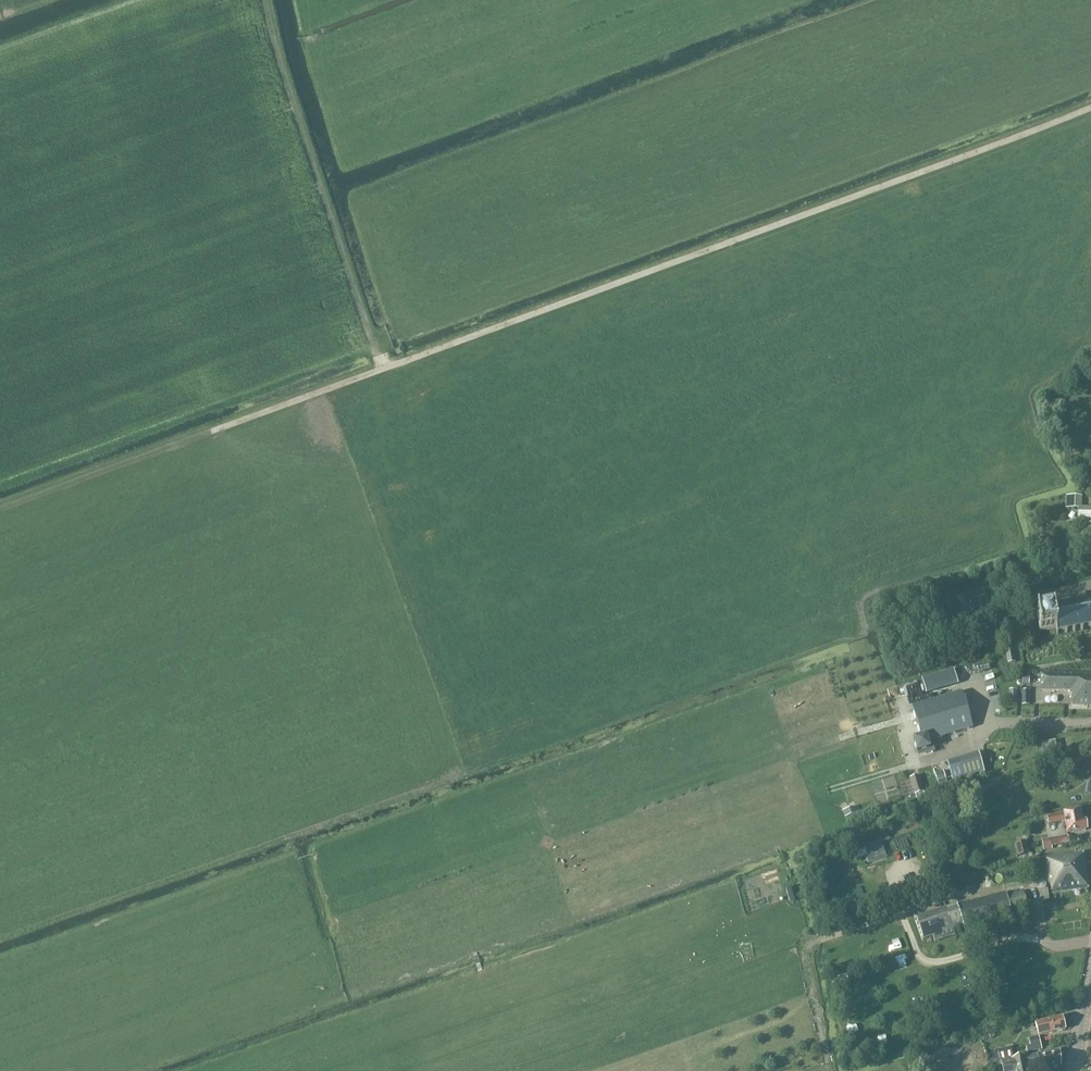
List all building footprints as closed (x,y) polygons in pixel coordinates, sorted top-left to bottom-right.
[(1078,519),(1090,519),(1090,508),(1078,508),(1078,519)] [(1037,616),(1040,633),(1056,630),(1057,634),(1090,628),(1090,601),(1053,609),(1054,613),(1037,616)] [(1013,651),(1007,652),(1005,652),(1008,664),(1016,663),(1013,651)] [(953,670),(922,679),(926,694),(958,684),(953,670)] [(1040,674),(1040,691),(1061,692),(1061,696),(1072,696),(1072,706),(1090,706),(1090,674),(1040,674)] [(988,676),(980,678),(981,685),(990,683),(988,676)] [(886,699),(902,692),(898,682),(882,688),(886,699)] [(930,749),(928,741),(973,728),(963,692),(912,707),(921,737),(913,739),(917,752),(930,749)] [(1058,758),(1055,741),(1041,744),(1044,761),(1058,758)] [(985,773),(979,755),(948,765),(953,783),(985,773)] [(940,779),(948,778),(947,767),(939,768),(940,779)] [(897,777),(900,796),(917,793),(914,774),(897,777)] [(1080,810),(1063,813),(1063,815),(1047,817),(1048,825),(1064,822),(1066,834),(1086,830),(1085,821),(1082,821),(1080,810)] [(1048,839),(1050,847),(1069,844),(1068,836),(1048,839)] [(1015,844),(1018,857),(1029,854),(1026,841),(1015,844)] [(1048,878),(1085,872),(1083,852),(1045,858),(1045,860),(1039,861),(1038,857),(1020,860),(1022,872),(1040,868),(1040,870),(1047,869),(1048,878)] [(1085,872),(1048,878),(1051,893),(1052,893),(1052,894),(1088,889),(1085,872)] [(1006,896),(1006,894),(960,906),(965,926),(1012,914),(1011,911),(1027,907),(1023,891),(1006,896)] [(916,919),(923,940),(964,926),(957,905),(916,919)] [(833,969),(842,964),(839,959),(830,964),(833,969)] [(833,976),(836,985),(845,982),(841,973),(833,976)] [(844,1025),(850,1016),(845,1012),(839,1021),(844,1025)] [(1063,1018),(1040,1023),(1043,1035),(1048,1034),(1048,1035),(1066,1030),(1063,1018)] [(1039,1037),(1029,1040),(1031,1047),(1032,1053),(1042,1050),(1039,1037)] [(998,1050),(1000,1060),(1014,1057),(1011,1047),(998,1050)] [(1028,1067),(1033,1065),(1034,1068),(1035,1069),(1036,1070),(1039,1070),(1041,1070),(1061,1066),(1060,1050),(1025,1057),(1001,1062),(1003,1070),(1029,1070),(1028,1067)]
